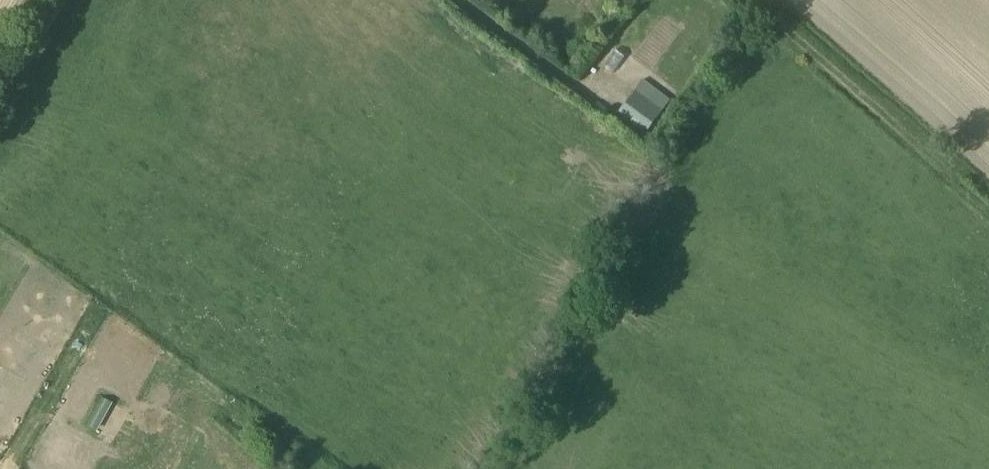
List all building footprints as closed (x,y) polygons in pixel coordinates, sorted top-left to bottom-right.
[(636,91),(615,119),(642,139),(663,110),(636,91)]
